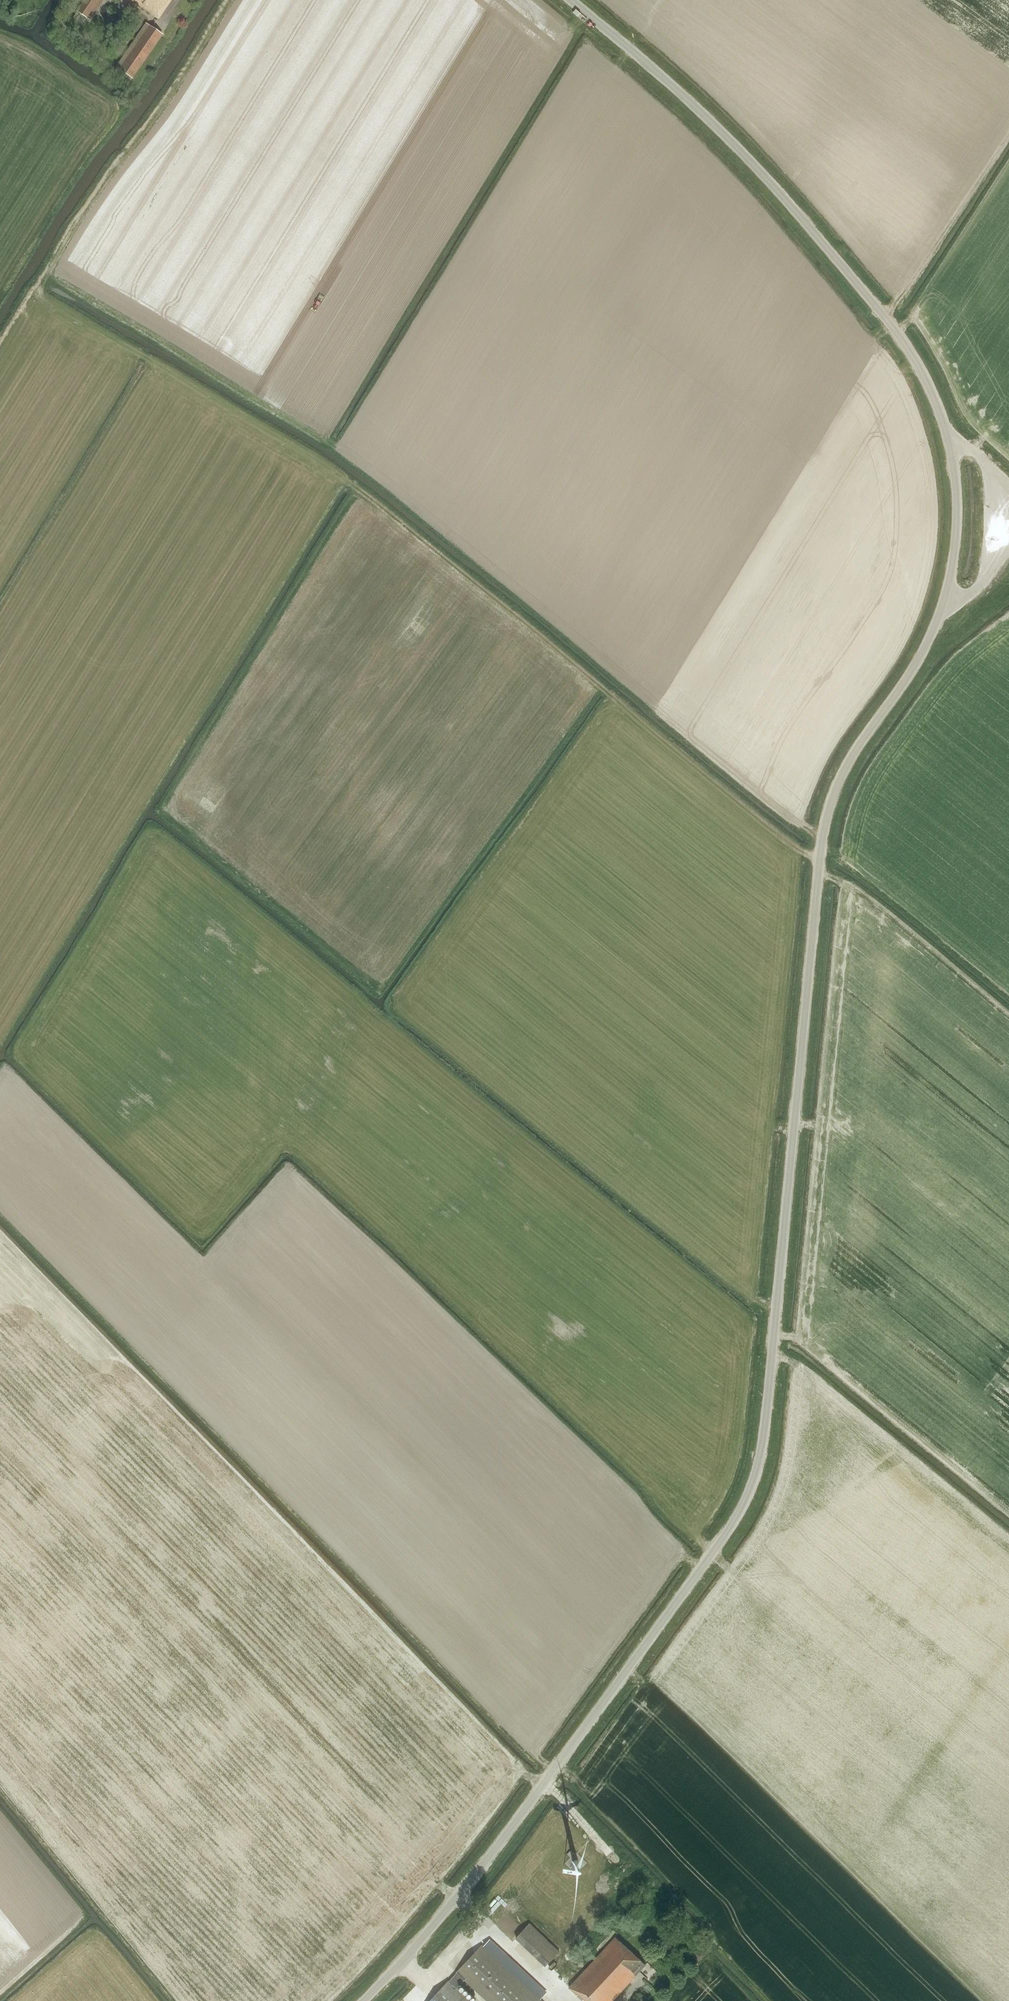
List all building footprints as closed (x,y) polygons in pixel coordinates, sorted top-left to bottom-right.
[(76,10),(90,19),(104,0),(83,0),(76,10)] [(158,18),(171,0),(132,0),(158,18)] [(129,81),(162,33),(146,22),(113,69),(129,81)] [(516,1937),(546,1965),(559,1951),(530,1923),(516,1937)] [(616,1937),(569,1987),(584,2000),(612,2000),(646,1964),(616,1937)] [(450,1981),(449,1980),(430,2000),(471,2000),(457,1988),(464,1980),(487,2000),(542,2000),(540,1999),(546,1992),(490,1940),(484,1946),(482,1945),(457,1972),(450,1981)]
